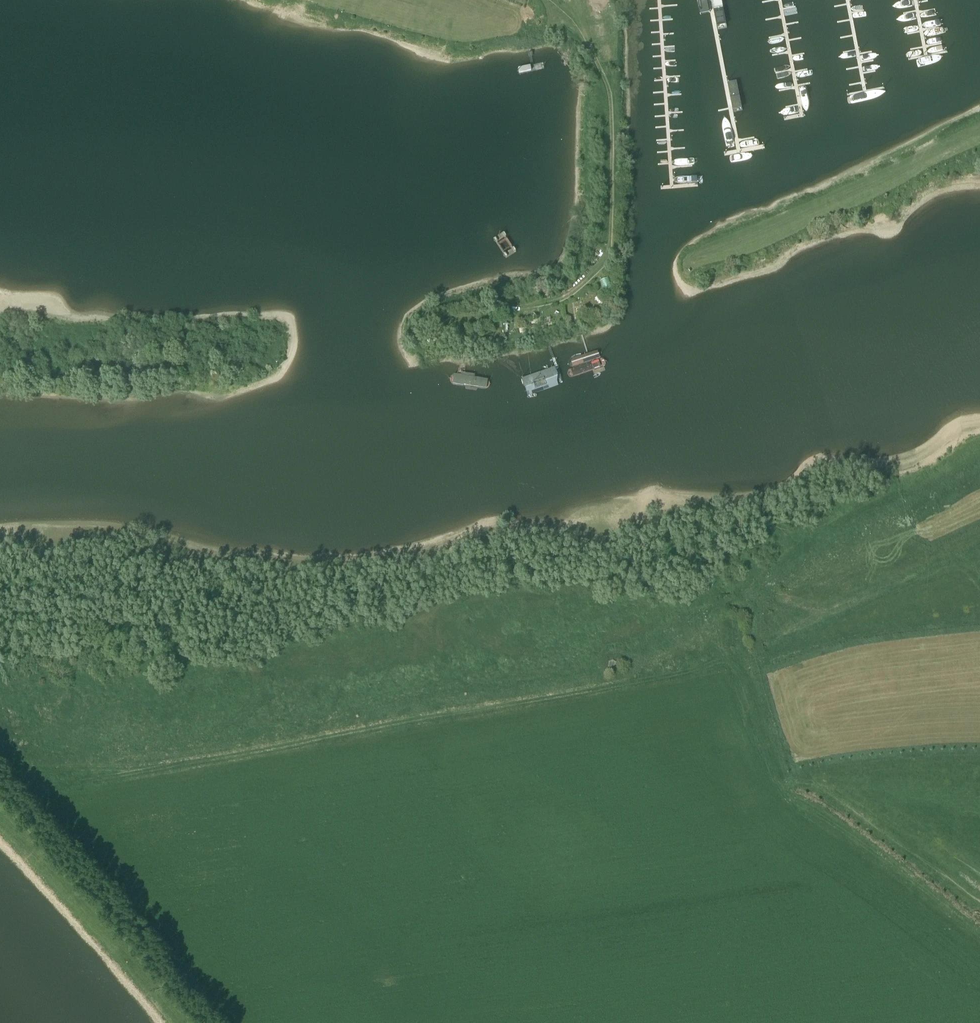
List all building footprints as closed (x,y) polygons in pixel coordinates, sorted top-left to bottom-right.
[(504,2),(499,0),(494,0),(491,9),(501,12),(504,2)] [(570,360),(572,368),(569,369),(568,372),(568,374),(570,376),(573,376),(576,375),(604,366),(606,364),(606,361),(605,359),(603,358),(599,359),(597,351),(570,360)] [(521,379),(527,396),(558,386),(557,383),(562,381),(554,358),(552,358),(555,367),(521,379)] [(449,390),(450,392),(484,390),(486,387),(486,384),(486,382),(484,380),(449,382),(447,383),(446,386),(446,389),(449,390)] [(608,667),(609,668),(618,664),(617,663),(617,662),(613,659),(608,662),(608,667)]
